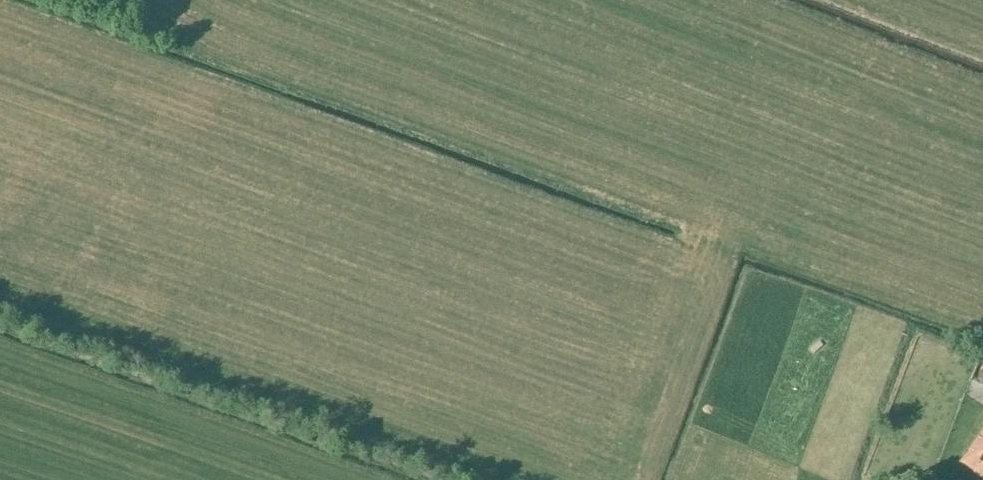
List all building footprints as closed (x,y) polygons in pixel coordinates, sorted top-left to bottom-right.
[(961,462),(982,477),(982,431),(961,462)]
